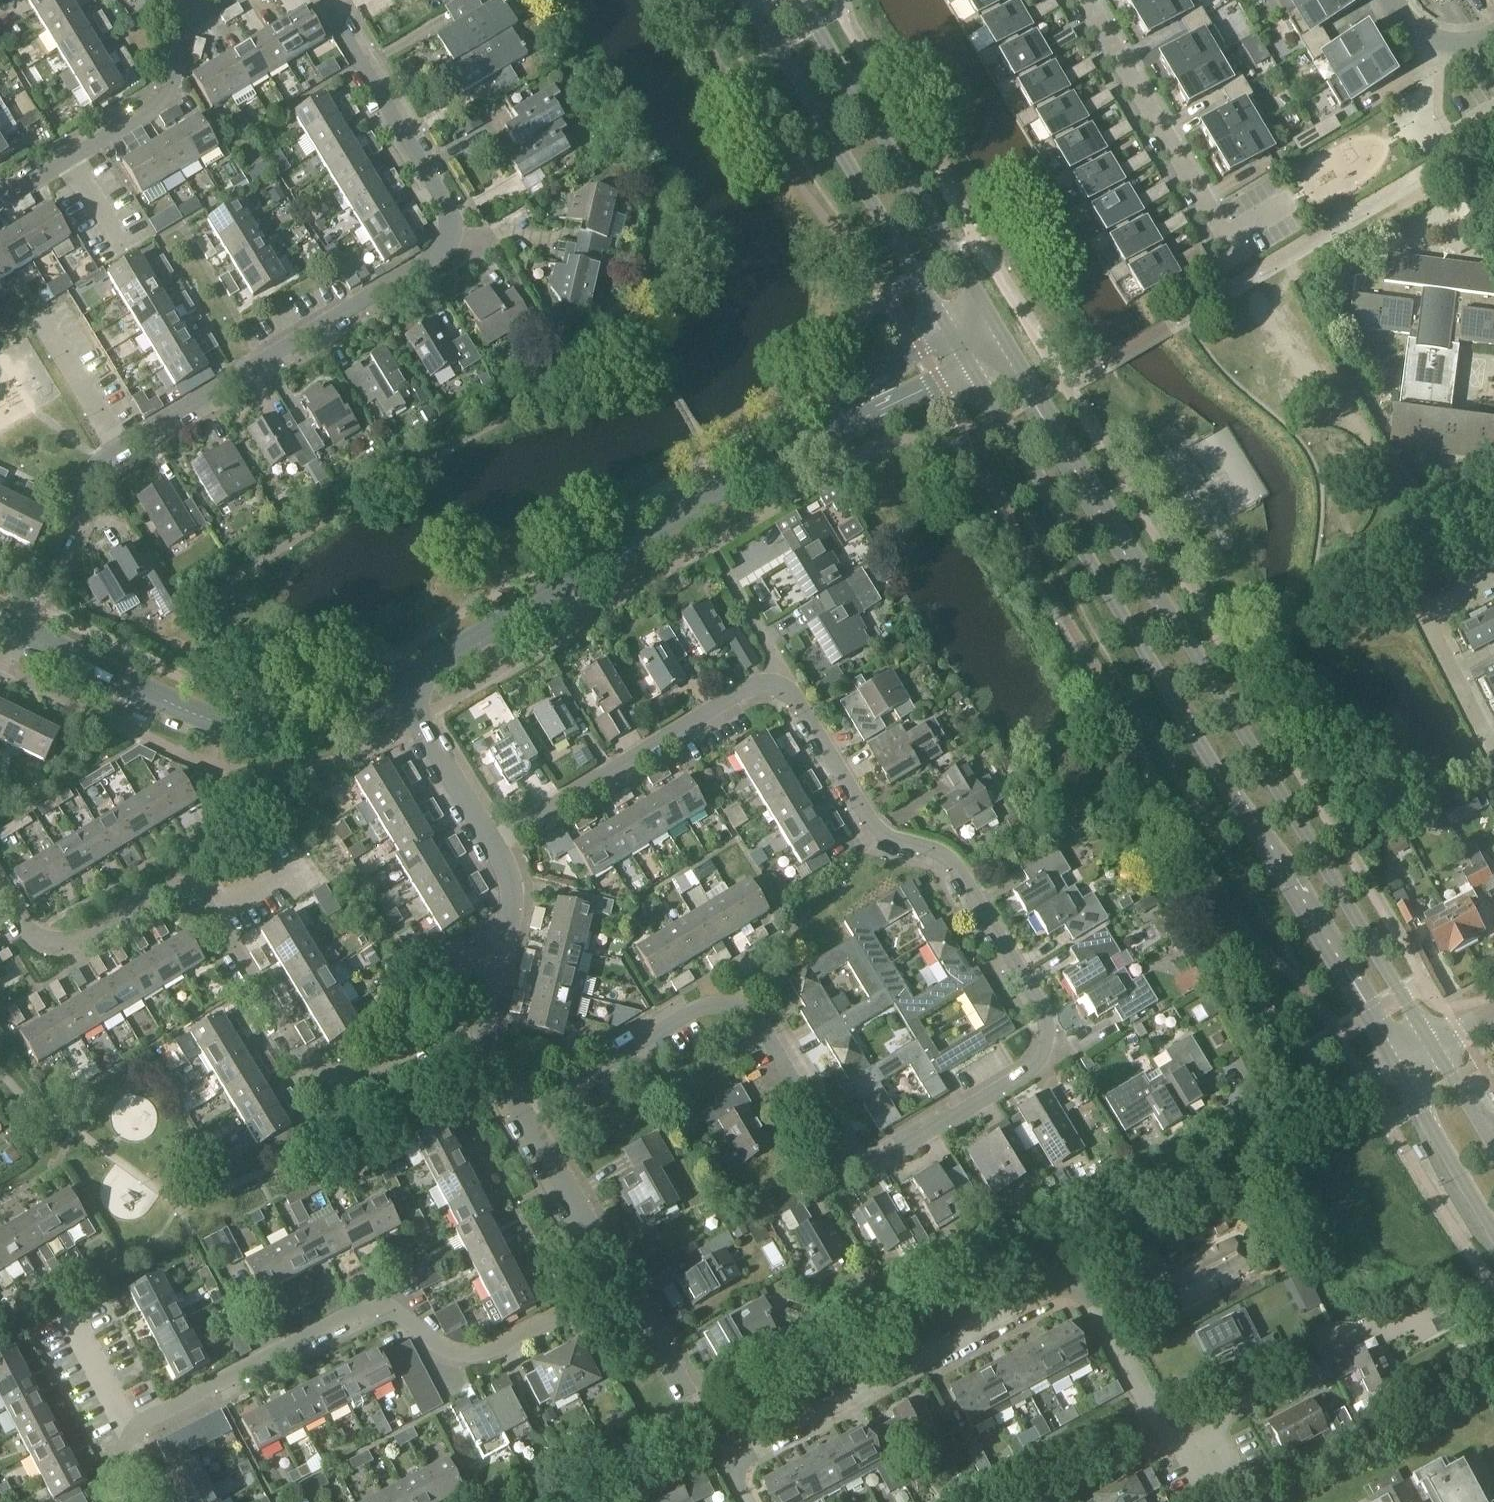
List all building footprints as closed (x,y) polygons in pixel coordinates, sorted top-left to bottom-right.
[(37,15),(60,0),(28,0),(37,15)] [(37,15),(48,33),(80,13),(72,0),(60,0),(37,15)] [(517,26),(507,9),(508,8),(505,2),(504,3),(502,0),(501,0),(439,36),(454,64),(517,26)] [(477,0),(462,0),(461,1),(468,13),(481,5),(477,0)] [(975,16),(1004,0),(945,0),(960,25),(975,16)] [(975,16),(960,25),(967,38),(982,29),(994,47),(1028,27),(1029,28),(1038,22),(1031,10),(1021,16),(1012,0),(1004,0),(975,16)] [(1132,14),(1156,0),(1123,0),(1132,14)] [(1132,14),(1132,15),(1134,14),(1137,19),(1135,20),(1146,37),(1178,18),(1185,29),(1206,17),(1195,0),(1156,0),(1132,14)] [(1285,16),(1285,17),(1287,16),(1290,21),(1288,22),(1305,51),(1326,38),(1319,27),(1357,5),(1354,0),(1312,0),(1285,16)] [(1295,9),(1285,16),(1312,0),(1289,0),(1295,9)] [(239,4),(229,10),(235,19),(244,14),(239,4)] [(286,20),(307,53),(326,41),(306,8),(286,20)] [(235,19),(229,10),(220,15),(226,25),(235,19)] [(80,13),(48,33),(59,51),(91,31),(80,13)] [(98,26),(107,21),(102,13),(93,18),(98,26)] [(0,19),(0,35),(3,34),(11,28),(13,27),(6,15),(0,19)] [(1206,17),(1185,29),(1191,40),(1159,60),(1173,83),(1226,51),(1224,52),(1221,47),(1223,46),(1206,17)] [(307,53),(286,20),(268,31),(288,64),(307,53)] [(113,31),(107,21),(98,26),(104,37),(113,31)] [(11,28),(3,34),(7,41),(21,33),(17,25),(13,27),(11,28)] [(517,26),(454,64),(448,67),(465,95),(483,85),(492,102),(520,85),(511,68),(529,58),(526,53),(527,52),(524,48),(523,48),(512,30),(518,27),(517,26)] [(1028,27),(994,47),(979,56),(986,67),(1000,59),(1012,78),(1047,58),(1047,59),(1056,53),(1049,41),(1040,47),(1029,28),(1028,27)] [(1333,49),(1326,38),(1305,51),(1312,62),(1323,56),(1336,78),(1325,84),(1326,85),(1379,53),(1377,54),(1374,49),(1376,48),(1365,30),(1333,49)] [(102,50),(91,31),(59,51),(70,69),(102,50)] [(268,31),(249,42),(269,76),(288,64),(268,31)] [(193,49),(204,52),(207,41),(196,38),(193,49)] [(269,76),(249,42),(230,54),(250,87),(269,76)] [(119,63),(129,57),(124,47),(114,53),(119,63)] [(204,52),(193,49),(191,59),(201,62),(204,52)] [(102,50),(70,69),(80,87),(112,67),(102,50)] [(1226,52),(1226,51),(1173,83),(1175,82),(1178,87),(1176,88),(1186,106),(1219,87),(1226,98),(1246,85),(1239,74),(1229,80),(1216,58),(1226,52)] [(1379,53),(1326,85),(1326,86),(1328,85),(1331,90),(1329,91),(1340,108),(1393,77),(1379,53)] [(230,54),(211,65),(232,98),(250,87),(230,54)] [(129,57),(119,63),(124,71),(134,66),(129,57)] [(1047,58),(1012,78),(997,88),(1005,100),(1019,91),(1030,109),(1065,89),(1065,90),(1075,84),(1068,72),(1058,78),(1047,59),(1047,58)] [(232,98),(211,65),(192,77),(212,110),(232,98)] [(112,67),(80,87),(93,107),(125,88),(112,67)] [(18,77),(13,69),(6,73),(11,81),(18,77)] [(311,88),(307,82),(300,85),(304,92),(311,88)] [(1246,85),(1226,98),(1232,109),(1200,128),(1213,151),(1208,154),(1208,155),(1256,126),(1254,127),(1252,122),(1253,121),(1243,104),(1253,97),(1246,85)] [(520,145),(564,118),(553,101),(560,96),(554,86),(513,111),(519,121),(505,130),(516,148),(520,145)] [(1065,89),(1030,109),(1016,117),(1024,130),(1037,121),(1049,140),(1083,120),(1084,121),(1093,115),(1086,103),(1076,109),(1065,90),(1065,89)] [(326,97),(294,117),(306,135),(337,116),(326,97)] [(345,111),(355,106),(350,97),(340,103),(345,111)] [(0,104),(0,115),(8,111),(3,102),(0,104)] [(169,111),(175,121),(184,116),(178,106),(169,111)] [(355,106),(345,111),(351,121),(361,115),(355,106)] [(175,121),(169,111),(159,117),(165,127),(175,121)] [(457,125),(463,136),(482,125),(476,114),(457,125)] [(199,116),(179,128),(199,162),(201,160),(206,168),(224,158),(219,150),(199,116)] [(337,116),(306,135),(317,154),(349,135),(337,116)] [(1312,129),(1320,141),(1340,129),(1333,117),(1312,129)] [(564,118),(520,145),(526,155),(512,163),(522,181),(570,152),(559,134),(567,129),(562,120),(564,119),(564,118)] [(1083,120),(1049,140),(1034,149),(1041,161),(1056,153),(1067,171),(1102,151),(1102,152),(1111,146),(1104,134),(1095,140),(1084,121),(1083,120)] [(0,135),(0,164),(15,155),(6,140),(20,131),(16,123),(1,132),(2,133),(0,135)] [(1270,149),(1256,126),(1208,155),(1209,155),(1210,154),(1213,159),(1212,160),(1222,178),(1270,149)] [(132,133),(138,143),(147,138),(141,128),(132,133)] [(179,128),(161,139),(181,173),(199,162),(179,128)] [(1320,141),(1312,129),(1292,141),(1299,154),(1320,141)] [(132,133),(123,139),(133,156),(122,162),(142,195),(144,195),(150,205),(167,195),(161,184),(162,184),(142,150),(138,143),(132,133)] [(368,149),(377,143),(372,134),(363,140),(368,149)] [(349,135),(317,154),(328,173),(360,153),(349,135)] [(161,139),(142,150),(162,184),(181,173),(161,139)] [(377,143),(368,149),(374,158),(383,152),(377,143)] [(1102,151),(1067,171),(1052,180),(1060,193),(1074,184),(1085,202),(1120,182),(1120,183),(1130,177),(1123,165),(1113,171),(1102,152),(1102,151)] [(371,172),(360,153),(328,173),(339,191),(371,172)] [(253,183),(274,170),(268,159),(246,172),(253,183)] [(390,185),(399,180),(394,171),(385,177),(390,185)] [(371,172),(339,191),(350,210),(382,190),(371,172)] [(249,186),(242,174),(229,182),(236,194),(249,186)] [(405,189),(399,180),(390,185),(396,195),(405,189)] [(537,186),(542,193),(549,189),(544,181),(537,186)] [(1120,182),(1085,202),(1071,211),(1080,225),(1093,216),(1104,233),(1138,213),(1139,214),(1148,208),(1141,196),(1131,202),(1120,183),(1120,182)] [(285,198),(276,184),(266,190),(274,204),(285,198)] [(576,248),(603,255),(606,242),(608,242),(619,194),(590,187),(572,198),(567,221),(582,224),(576,248)] [(394,209),(382,190),(350,210),(362,229),(394,209)] [(213,198),(218,204),(223,201),(218,194),(213,198)] [(30,196),(21,201),(26,210),(35,205),(30,196)] [(192,213),(201,208),(195,198),(186,203),(192,213)] [(21,201),(13,207),(18,215),(26,210),(21,201)] [(219,243),(253,222),(241,202),(207,222),(219,243)] [(50,207),(32,218),(51,250),(70,238),(50,207)] [(417,208),(407,214),(413,223),(422,218),(417,208)] [(394,209),(362,229),(373,248),(405,228),(394,209)] [(1138,213),(1104,233),(1090,242),(1097,254),(1111,246),(1122,264),(1157,244),(1157,245),(1166,239),(1159,227),(1150,233),(1139,214),(1138,213)] [(156,217),(149,221),(157,234),(164,230),(156,217)] [(32,218),(13,230),(33,261),(51,250),(32,218)] [(418,232),(427,227),(422,218),(413,223),(405,228),(373,248),(385,267),(373,273),(377,279),(396,268),(420,253),(416,247),(409,235),(417,230),(418,232)] [(264,241),(253,222),(219,243),(230,261),(264,241)] [(0,238),(0,250),(14,273),(33,261),(13,230),(0,238)] [(202,253),(211,247),(206,238),(197,243),(202,253)] [(275,260),(264,241),(230,261),(241,280),(275,260)] [(314,241),(305,246),(309,253),(318,247),(314,241)] [(1157,244),(1122,264),(1108,272),(1116,285),(1129,276),(1141,296),(1185,270),(1178,258),(1168,264),(1157,245),(1157,244)] [(603,255),(576,248),(568,246),(563,266),(556,264),(551,289),(562,308),(591,314),(602,268),(600,268),(603,255)] [(217,257),(211,247),(202,253),(207,262),(217,257)] [(14,273),(0,250),(0,281),(14,273)] [(1487,262),(1483,264),(1478,266),(1473,268),(1468,269),(1463,270),(1462,265),(1430,261),(1428,266),(1423,264),(1418,261),(1414,258),(1410,255),(1406,251),(1405,252),(1406,253),(1403,257),(1390,255),(1388,274),(1357,278),(1351,327),(1412,334),(1412,332),(1412,340),(1410,340),(1402,408),(1397,407),(1392,441),(1421,445),(1420,451),(1480,459),(1481,453),(1493,454),(1493,420),(1453,414),(1461,346),(1460,346),(1461,339),(1461,341),(1493,345),(1493,268),(1489,268),(1487,263),(1488,263),(1487,262)] [(108,275),(120,295),(152,275),(140,256),(108,275)] [(160,271),(168,265),(164,258),(155,264),(160,271)] [(287,280),(275,260),(241,280),(253,300),(287,280)] [(160,271),(165,280),(174,274),(168,265),(160,271)] [(350,291),(361,285),(348,265),(338,271),(350,291)] [(163,293),(152,275),(120,295),(130,313),(163,293)] [(225,290),(234,284),(229,275),(219,280),(225,290)] [(91,283),(88,278),(75,286),(78,291),(91,283)] [(240,294),(234,284),(225,290),(230,300),(240,294)] [(532,321),(514,290),(497,301),(489,287),(464,302),(479,326),(476,328),(488,348),(532,321)] [(39,294),(45,304),(53,299),(48,289),(39,294)] [(130,313),(142,331),(174,312),(163,293),(130,313)] [(176,298),(181,307),(190,302),(185,293),(176,298)] [(181,307),(187,316),(196,311),(190,302),(181,307)] [(176,314),(143,333),(153,350),(186,331),(176,314)] [(482,362),(467,337),(450,347),(448,344),(452,342),(446,332),(443,334),(434,319),(405,337),(431,380),(458,364),(463,373),(482,362)] [(199,335),(204,344),(213,339),(208,330),(199,335)] [(153,350),(164,369),(197,349),(186,331),(153,350)] [(204,344),(209,353),(218,348),(213,339),(204,344)] [(204,344),(197,349),(164,369),(176,388),(208,368),(202,358),(209,353),(204,344)] [(406,409),(398,396),(410,389),(386,350),(370,359),(374,366),(364,372),(360,365),(343,375),(364,410),(377,402),(388,420),(406,409)] [(118,372),(124,382),(134,377),(127,366),(118,372)] [(480,379),(484,386),(491,382),(487,375),(480,379)] [(361,433),(348,411),(345,413),(332,391),(325,395),(321,388),(303,398),(310,409),(306,412),(319,434),(325,431),(335,448),(361,433)] [(415,394),(422,405),(429,400),(423,389),(415,394)] [(316,455),(299,428),(288,435),(276,414),(249,431),(272,470),(296,455),(305,469),(306,469),(318,462),(315,456),(316,455)] [(309,423),(299,428),(316,455),(325,450),(309,423)] [(192,467),(218,510),(258,485),(234,448),(216,459),(217,461),(211,465),(206,458),(192,467)] [(318,462),(306,469),(316,486),(328,479),(318,462)] [(1,468),(0,471),(0,479),(6,482),(11,472),(1,468)] [(35,497),(40,487),(30,481),(25,491),(35,497)] [(194,536),(196,539),(211,530),(208,525),(200,513),(194,503),(184,509),(167,481),(137,500),(168,551),(194,536)] [(40,487),(35,497),(44,501),(49,491),(40,487)] [(834,505),(838,513),(848,507),(836,488),(820,498),(827,509),(834,505)] [(0,490),(0,520),(12,496),(0,490)] [(12,496),(0,520),(0,530),(15,538),(31,505),(12,496)] [(51,515),(31,505),(15,538),(35,548),(51,515)] [(200,513),(208,525),(212,522),(205,510),(200,513)] [(851,571),(845,575),(831,553),(841,547),(821,514),(783,538),(790,550),(801,544),(806,552),(785,565),(808,602),(818,595),(853,575),(851,571)] [(838,529),(846,543),(863,533),(855,519),(838,529)] [(1234,541),(1227,537),(1220,541),(1220,550),(1228,554),(1235,549),(1234,541)] [(170,615),(180,609),(149,557),(140,563),(130,548),(111,559),(116,567),(89,584),(100,604),(108,599),(114,610),(116,609),(120,617),(140,605),(129,587),(147,576),(156,590),(151,594),(166,618),(170,615)] [(853,575),(818,595),(830,616),(810,628),(833,666),(869,644),(862,632),(866,630),(856,616),(873,605),(853,575)] [(729,644),(746,671),(758,664),(736,627),(723,635),(704,603),(681,618),(706,658),(729,644)] [(782,615),(777,607),(763,615),(768,623),(782,615)] [(1489,617),(1487,612),(1473,620),(1475,624),(1459,632),(1468,649),(1469,649),(1473,648),(1475,653),(1493,643),(1493,614),(1489,617)] [(687,659),(670,630),(657,638),(663,647),(639,661),(660,695),(685,680),(676,666),(687,659)] [(864,666),(860,659),(853,663),(857,670),(864,666)] [(628,731),(617,711),(629,704),(605,663),(582,677),(606,717),(596,722),(608,743),(628,731)] [(824,675),(826,679),(818,684),(823,692),(844,678),(837,666),(824,675)] [(1486,674),(1489,679),(1486,682),(1484,682),(1493,699),(1493,698),(1493,670),(1486,674)] [(916,711),(892,672),(868,687),(861,676),(853,682),(859,692),(840,704),(865,743),(886,730),(879,720),(894,712),(900,722),(916,711)] [(548,686),(552,692),(556,700),(533,713),(553,748),(577,734),(568,717),(578,711),(559,679),(548,686)] [(956,703),(962,699),(957,691),(950,696),(956,703)] [(2,741),(17,709),(0,701),(0,740),(2,741)] [(17,709),(2,741),(23,752),(39,720),(17,709)] [(61,731),(39,720),(23,752),(45,763),(61,731)] [(934,720),(924,726),(907,737),(900,727),(867,748),(892,787),(942,755),(936,744),(945,738),(934,720)] [(490,756),(504,780),(507,786),(508,786),(508,787),(509,787),(510,787),(521,780),(523,776),(526,776),(529,774),(531,772),(530,769),(527,764),(537,757),(515,723),(499,732),(497,734),(498,737),(501,744),(489,751),(489,753),(490,756)] [(781,752),(785,750),(794,744),(788,734),(775,742),(781,752)] [(744,775),(776,755),(763,735),(732,755),(744,775)] [(800,754),(794,744),(785,750),(790,759),(800,754)] [(141,746),(136,749),(140,757),(141,756),(153,762),(157,753),(141,746)] [(594,760),(587,747),(572,757),(579,769),(594,760)] [(140,757),(136,749),(122,757),(126,765),(140,757)] [(776,755),(744,775),(755,793),(787,774),(776,755)] [(367,801),(399,782),(388,763),(356,782),(367,801)] [(406,778),(416,772),(410,763),(401,769),(406,778)] [(110,765),(95,774),(100,782),(115,773),(110,765)] [(940,805),(956,831),(971,821),(979,833),(999,820),(992,809),(992,808),(976,783),(977,782),(966,765),(946,778),(952,788),(962,782),(966,788),(940,805)] [(656,773),(662,782),(671,776),(665,767),(656,773)] [(807,786),(816,780),(811,771),(802,777),(807,786)] [(416,772),(406,778),(412,787),(422,781),(416,772)] [(158,786),(176,816),(197,803),(179,773),(158,786)] [(662,782),(656,773),(646,779),(652,788),(662,782)] [(100,782),(95,774),(80,784),(85,792),(100,782)] [(798,792),(787,774),(755,793),(767,811),(798,792)] [(9,782),(0,778),(0,788),(5,790),(9,782)] [(685,779),(666,790),(685,822),(704,810),(685,779)] [(821,790),(816,780),(807,786),(812,795),(821,790)] [(26,790),(9,782),(5,790),(22,799),(26,790)] [(410,800),(399,782),(367,801),(378,820),(410,800)] [(176,816),(158,786),(138,798),(156,828),(176,816)] [(629,789),(620,795),(626,805),(636,799),(629,789)] [(54,800),(59,808),(74,798),(69,790),(54,800)] [(666,790),(648,801),(667,833),(685,822),(666,790)] [(271,801),(265,792),(256,797),(262,806),(271,801)] [(798,792),(767,811),(778,830),(810,810),(798,792)] [(626,805),(620,795),(610,801),(617,811),(626,805)] [(156,828),(138,798),(117,810),(135,840),(156,828)] [(429,814),(439,809),(433,799),(424,805),(429,814)] [(59,808),(54,800),(39,809),(44,817),(59,808)] [(410,800),(378,820),(390,838),(421,819),(410,800)] [(667,833),(648,801),(630,812),(649,844),(667,833)] [(439,809),(429,814),(435,824),(444,818),(439,809)] [(830,824),(839,818),(833,809),(824,815),(830,824)] [(117,810),(97,823),(115,853),(135,840),(117,810)] [(815,819),(810,810),(778,830),(789,848),(821,829),(830,824),(824,815),(824,814),(815,819)] [(1444,811),(1432,817),(1428,823),(1431,829),(1438,831),(1450,824),(1444,811)] [(592,812),(583,818),(589,828),(598,822),(592,812)] [(649,844),(630,812),(611,824),(631,855),(649,844)] [(31,813),(15,823),(20,832),(35,823),(31,813)] [(1006,821),(1013,832),(1024,825),(1018,814),(1006,821)] [(589,828),(583,818),(574,824),(580,834),(589,828)] [(839,818),(830,824),(835,833),(844,827),(839,818)] [(1070,825),(1075,833),(1086,826),(1081,818),(1070,825)] [(390,838),(400,857),(401,857),(429,840),(429,841),(433,838),(421,819),(390,838)] [(15,823),(0,832),(0,835),(4,841),(20,832),(15,823)] [(97,823),(76,835),(94,865),(115,853),(97,823)] [(631,855),(611,824),(593,835),(612,867),(631,855)] [(562,828),(542,841),(543,842),(555,861),(574,848),(573,847),(563,830),(562,828)] [(833,848),(821,829),(789,848),(801,867),(805,865),(811,876),(829,864),(823,854),(833,848)] [(94,865),(76,835),(56,847),(74,877),(94,865)] [(612,867),(593,835),(573,847),(574,848),(593,879),(612,867)] [(451,852),(461,846),(455,836),(446,842),(451,852)] [(74,877),(56,847),(55,848),(51,840),(42,846),(46,853),(36,859),(54,890),(74,877)] [(401,857),(400,857),(396,859),(407,878),(440,858),(429,841),(429,840),(401,857)] [(1493,880),(1493,879),(1491,873),(1485,862),(1475,842),(1465,848),(1484,885),(1493,880)] [(360,843),(347,851),(353,861),(366,852),(360,843)] [(467,855),(461,846),(451,852),(457,861),(467,855)] [(1034,914),(1068,892),(1061,880),(1071,874),(1055,848),(1021,869),(1029,884),(1013,893),(1028,918),(1034,914)] [(451,877),(440,858),(407,878),(419,896),(451,877)] [(54,890),(36,859),(14,873),(32,903),(54,890)] [(709,860),(691,871),(698,883),(716,871),(709,860)] [(1463,896),(1453,901),(1445,906),(1466,946),(1480,939),(1478,936),(1485,932),(1473,909),(1480,905),(1474,892),(1484,886),(1474,868),(1463,874),(1470,886),(1461,891),(1463,896)] [(677,878),(671,881),(680,896),(699,885),(698,883),(691,871),(677,879),(677,878)] [(474,888),(484,883),(478,873),(468,878),(474,888)] [(772,874),(764,879),(771,890),(779,885),(772,874)] [(451,877),(419,896),(430,915),(462,896),(451,877)] [(729,893),(748,925),(767,913),(748,882),(729,893)] [(489,893),(484,883),(474,888),(480,898),(489,893)] [(926,943),(946,931),(940,922),(935,924),(910,883),(844,923),(854,939),(875,974),(890,965),(872,935),(911,911),(923,931),(920,933),(926,943)] [(1075,888),(1068,892),(1034,914),(1048,937),(1064,928),(1072,942),(1108,921),(1093,896),(1083,902),(1075,888)] [(1410,901),(1404,890),(1393,895),(1399,907),(1410,901)] [(587,932),(592,912),(610,917),(613,902),(572,892),(569,905),(557,902),(552,923),(587,932)] [(729,893),(710,905),(730,936),(748,925),(729,893)] [(1157,905),(1151,895),(1134,906),(1140,916),(1157,905)] [(430,915),(437,927),(417,939),(418,942),(425,952),(446,939),(443,933),(474,915),(462,896),(430,915)] [(1123,911),(1133,904),(1129,897),(1119,904),(1123,911)] [(1410,901),(1399,907),(1409,925),(1420,919),(1410,901)] [(710,905),(692,916),(711,947),(730,936),(710,905)] [(1445,906),(1435,911),(1425,916),(1428,923),(1426,924),(1443,955),(1450,951),(1451,954),(1466,946),(1445,906)] [(533,918),(543,921),(545,910),(536,907),(533,918)] [(272,953),(303,934),(291,913),(259,932),(272,953)] [(692,916),(673,927),(693,959),(711,947),(692,916)] [(543,921),(533,918),(530,929),(540,932),(543,921)] [(160,919),(152,924),(161,939),(169,934),(160,919)] [(587,932),(552,923),(547,944),(582,953),(587,932)] [(673,927),(655,938),(674,970),(693,959),(673,927)] [(753,933),(759,943),(768,937),(762,928),(753,933)] [(1084,996),(1118,975),(1110,962),(1120,956),(1105,930),(1070,951),(1079,965),(1063,975),(1077,999),(1084,996)] [(971,973),(946,931),(926,943),(938,963),(928,969),(938,986),(912,1002),(890,965),(875,974),(884,990),(893,1004),(894,1005),(907,1026),(916,1019),(961,992),(983,979),(977,969),(971,973)] [(139,932),(131,937),(140,952),(149,947),(139,932)] [(354,936),(361,949),(362,948),(369,944),(363,932),(362,932),(354,936)] [(759,943),(753,933),(744,939),(750,948),(759,943)] [(185,934),(164,946),(182,977),(203,964),(185,934)] [(303,934),(272,953),(284,972),(315,952),(303,934)] [(674,970),(655,938),(635,950),(654,982),(674,970)] [(875,974),(854,939),(787,979),(805,1010),(800,1013),(813,1034),(839,1018),(817,982),(847,963),(870,1000),(884,990),(875,974)] [(378,955),(371,943),(369,944),(362,948),(368,960),(378,955)] [(119,944),(111,949),(120,964),(128,959),(119,944)] [(582,953),(547,944),(542,965),(577,974),(582,953)] [(182,977),(164,946),(143,959),(162,989),(182,977)] [(10,949),(0,955),(0,967),(15,958),(10,949)] [(256,964),(265,958),(259,949),(251,954),(256,964)] [(522,961),(533,963),(535,952),(525,950),(522,961)] [(726,950),(717,956),(722,965),(732,960),(726,950)] [(326,971),(315,952),(284,972),(295,990),(326,971)] [(722,965),(717,956),(707,962),(713,971),(722,965)] [(99,957),(91,962),(100,977),(108,972),(99,957)] [(271,968),(265,958),(256,964),(262,973),(271,968)] [(143,959),(123,971),(141,1001),(162,989),(143,959)] [(533,963),(522,961),(520,972),(530,974),(533,963)] [(542,965),(536,986),(582,997),(587,976),(577,974),(542,965)] [(1195,968),(1172,980),(1182,997),(1194,991),(1192,988),(1202,983),(1195,968)] [(78,969),(70,974),(79,989),(87,984),(78,969)] [(123,971),(103,983),(121,1013),(141,1001),(123,971)] [(337,989),(326,971),(295,990),(306,1009),(337,989)] [(1125,971),(1118,975),(1084,996),(1098,1020),(1114,1011),(1123,1025),(1158,1004),(1142,978),(1133,984),(1125,971)] [(689,973),(680,978),(685,987),(694,982),(689,973)] [(685,987),(680,978),(671,983),(676,992),(685,987)] [(938,1056),(916,1019),(907,1026),(916,1041),(938,1077),(1014,1031),(983,979),(961,992),(983,1029),(938,1056)] [(57,981),(49,986),(59,1001),(67,997),(57,981)] [(121,1013),(103,983),(82,995),(101,1026),(121,1013)] [(337,989),(306,1009),(317,1027),(349,1007),(357,1002),(346,984),(337,989)] [(279,1001),(288,995),(283,986),(273,991),(279,1001)] [(536,986),(531,1007),(567,1016),(577,1018),(582,997),(536,986)] [(870,1000),(839,1018),(813,1034),(818,1043),(824,1040),(849,1082),(870,1069),(849,1033),(894,1005),(893,1004),(884,990),(870,1000)] [(514,991),(512,1002),(523,1005),(525,994),(514,991)] [(37,994),(29,999),(38,1014),(46,1009),(37,994)] [(101,1026),(82,995),(62,1008),(80,1038),(101,1026)] [(294,1004),(288,995),(279,1001),(285,1010),(294,1004)] [(1201,1003),(1203,1006),(1210,1019),(1222,1012),(1223,1011),(1216,999),(1214,995),(1213,996),(1201,1003)] [(1280,1020),(1268,1000),(1260,1005),(1272,1026),(1280,1020)] [(523,1005),(512,1002),(510,1014),(521,1016),(523,1005)] [(16,1006),(8,1011),(17,1026),(25,1022),(16,1006)] [(361,1027),(349,1007),(317,1027),(329,1046),(361,1027)] [(567,1016),(531,1007),(526,1029),(562,1037),(567,1016)] [(62,1008),(42,1020),(60,1050),(80,1038),(62,1008)] [(202,1054),(234,1035),(222,1015),(190,1034),(202,1054)] [(242,1030),(251,1025),(245,1016),(236,1021),(242,1030)] [(60,1050),(42,1020),(20,1033),(39,1063),(60,1050)] [(301,1037),(310,1032),(304,1023),(295,1028),(301,1037)] [(1139,1039),(1147,1035),(1141,1024),(1133,1028),(1139,1039)] [(256,1034),(251,1025),(242,1030),(247,1040),(256,1034)] [(310,1032),(301,1037),(307,1046),(315,1041),(310,1032)] [(245,1053),(234,1035),(202,1054),(213,1072),(245,1053)] [(1163,1078),(1184,1112),(1208,1098),(1198,1082),(1212,1073),(1191,1038),(1165,1054),(1172,1064),(1159,1072),(1161,1079),(1163,1078)] [(858,1098),(880,1134),(902,1121),(880,1084),(909,1066),(932,1103),(948,1093),(938,1077),(916,1041),(870,1069),(849,1082),(839,1088),(842,1092),(848,1104),(858,1098)] [(257,1072),(245,1053),(213,1072),(204,1078),(215,1096),(224,1091),(257,1072)] [(264,1068),(274,1062),(268,1053),(259,1059),(264,1068)] [(1088,1058),(1081,1062),(1088,1073),(1095,1069),(1088,1058)] [(274,1062),(264,1068),(271,1078),(280,1071),(274,1062)] [(1144,1076),(1104,1099),(1125,1134),(1153,1117),(1163,1133),(1188,1119),(1184,1112),(1163,1078),(1161,1079),(1159,1072),(1157,1070),(1145,1077),(1144,1076)] [(81,1085),(92,1079),(87,1071),(80,1071),(74,1075),(81,1085)] [(268,1091),(257,1072),(224,1091),(235,1110),(268,1091)] [(730,1142),(742,1163),(770,1147),(747,1106),(751,1104),(740,1086),(715,1100),(718,1105),(701,1115),(720,1148),(730,1142)] [(287,1105),(297,1099),(291,1089),(281,1095),(287,1105)] [(268,1091),(235,1110),(246,1128),(279,1109),(268,1091)] [(1019,1114),(1007,1121),(1013,1131),(1025,1124),(1052,1169),(1084,1149),(1049,1091),(1017,1110),(1019,1114)] [(297,1099),(287,1105),(292,1114),(302,1108),(297,1099)] [(290,1128),(279,1109),(246,1128),(258,1147),(290,1128)] [(436,1118),(408,1132),(424,1163),(456,1147),(443,1123),(440,1125),(436,1118)] [(971,1148),(966,1151),(993,1197),(1024,1178),(1014,1160),(1026,1153),(1013,1131),(1007,1121),(995,1128),(997,1133),(988,1138),(971,1148)] [(692,1125),(683,1130),(687,1137),(696,1132),(692,1125)] [(678,1205),(660,1172),(672,1165),(655,1134),(625,1151),(637,1172),(617,1183),(630,1207),(634,1204),(645,1224),(678,1205)] [(21,1158),(14,1147),(5,1153),(12,1164),(21,1158)] [(385,1184),(394,1179),(390,1170),(391,1169),(379,1147),(369,1153),(380,1175),(385,1184)] [(456,1147),(424,1163),(436,1186),(468,1170),(456,1147)] [(340,1169),(345,1178),(354,1174),(349,1164),(340,1169)] [(936,1165),(912,1180),(913,1182),(925,1202),(923,1203),(921,1204),(922,1204),(938,1231),(981,1205),(961,1171),(945,1180),(943,1177),(936,1165)] [(345,1178),(340,1169),(330,1174),(336,1184),(345,1178)] [(480,1192),(468,1170),(436,1186),(448,1209),(480,1192)] [(394,1179),(385,1184),(390,1193),(399,1188),(394,1179)] [(295,1193),(300,1202),(309,1197),(304,1188),(295,1193)] [(69,1190),(48,1203),(65,1232),(67,1232),(80,1225),(89,1239),(97,1234),(87,1218),(86,1219),(69,1190)] [(492,1216),(480,1192),(448,1209),(459,1230),(459,1231),(487,1216),(487,1218),(492,1216)] [(300,1202),(295,1193),(286,1197),(291,1207),(300,1202)] [(795,1193),(762,1212),(769,1225),(780,1218),(790,1236),(795,1233),(819,1274),(848,1257),(827,1221),(815,1227),(795,1193)] [(903,1225),(885,1194),(858,1210),(859,1212),(852,1217),(859,1229),(867,1224),(884,1255),(911,1239),(917,1249),(929,1242),(915,1218),(903,1225)] [(383,1197),(361,1209),(378,1241),(400,1229),(383,1197)] [(48,1203),(27,1216),(45,1244),(47,1245),(58,1237),(67,1252),(76,1247),(67,1232),(65,1232),(48,1203)] [(378,1241),(361,1209),(339,1220),(337,1216),(336,1216),(354,1253),(378,1241)] [(415,1225),(425,1220),(419,1210),(410,1215),(415,1225)] [(265,1220),(260,1211),(250,1216),(255,1225),(265,1220)] [(27,1216),(7,1228),(24,1257),(27,1257),(39,1250),(48,1264),(56,1259),(47,1245),(45,1244),(27,1216)] [(354,1253),(336,1216),(314,1228),(330,1260),(350,1249),(353,1254),(354,1253)] [(459,1231),(459,1230),(454,1232),(466,1256),(498,1239),(487,1218),(487,1216),(459,1231)] [(1212,1225),(1217,1235),(1229,1229),(1224,1219),(1212,1225)] [(429,1229),(425,1220),(415,1225),(420,1234),(429,1229)] [(748,1234),(742,1223),(731,1230),(737,1240),(748,1234)] [(7,1228),(0,1232),(0,1263),(4,1270),(6,1270),(13,1281),(25,1274),(27,1277),(36,1271),(27,1257),(24,1257),(7,1228)] [(228,1228),(217,1233),(217,1234),(225,1250),(233,1265),(244,1259),(228,1228)] [(330,1260),(314,1228),(292,1239),(308,1271),(330,1260)] [(734,1245),(726,1232),(697,1249),(705,1264),(677,1280),(693,1307),(719,1292),(717,1289),(740,1276),(725,1250),(734,1245)] [(204,1240),(212,1256),(225,1250),(217,1234),(204,1240)] [(292,1239),(269,1251),(285,1283),(308,1271),(292,1239)] [(498,1239),(466,1256),(478,1278),(510,1261),(498,1239)] [(1248,1272),(1233,1242),(1165,1277),(1180,1307),(1248,1272)] [(936,1251),(942,1261),(953,1255),(949,1247),(942,1246),(936,1251)] [(916,1279),(939,1265),(928,1248),(916,1256),(921,1262),(910,1269),(916,1279)] [(285,1283),(269,1251),(245,1264),(261,1296),(285,1283)] [(416,1281),(437,1271),(431,1260),(410,1271),(416,1281)] [(522,1284),(510,1261),(478,1278),(490,1300),(522,1284)] [(74,1268),(80,1277),(89,1271),(84,1262),(77,1266),(74,1268)] [(7,1289),(14,1284),(13,1281),(6,1270),(4,1270),(0,1263),(0,1278),(7,1289)] [(203,1283),(213,1278),(208,1268),(198,1273),(203,1283)] [(442,1281),(437,1271),(416,1281),(422,1292),(442,1281)] [(60,1288),(69,1283),(63,1274),(58,1277),(57,1283),(60,1288)] [(142,1315),(173,1299),(160,1275),(129,1291),(142,1315)] [(213,1278),(203,1283),(208,1291),(217,1286),(213,1278)] [(885,1294),(877,1279),(868,1284),(877,1299),(885,1294)] [(34,1289),(41,1300),(50,1295),(43,1284),(34,1289)] [(522,1284),(490,1300),(502,1324),(534,1307),(522,1284)] [(673,1309),(683,1303),(672,1284),(662,1290),(673,1309)] [(775,1327),(759,1299),(767,1294),(763,1287),(753,1292),(758,1300),(706,1331),(723,1359),(775,1327)] [(173,1299),(142,1315),(153,1337),(184,1321),(195,1316),(191,1307),(180,1313),(173,1299)] [(440,1326),(461,1315),(455,1304),(434,1315),(440,1326)] [(1243,1311),(1197,1335),(1210,1360),(1230,1350),(1235,1347),(1245,1366),(1277,1349),(1270,1338),(1260,1343),(1243,1311)] [(225,1329),(235,1323),(230,1312),(220,1317),(225,1326),(224,1327),(225,1329)] [(466,1325),(461,1315),(440,1326),(446,1337),(461,1328),(466,1325)] [(196,1344),(184,1321),(153,1337),(165,1360),(196,1344)] [(247,1346),(235,1323),(225,1329),(237,1352),(247,1346)] [(1069,1327),(1048,1339),(1065,1369),(1069,1377),(1090,1366),(1069,1327)] [(461,1328),(446,1337),(452,1340),(459,1342),(465,1343),(467,1341),(461,1328)] [(1065,1369),(1048,1339),(1029,1349),(1046,1380),(1050,1388),(1069,1377),(1065,1369)] [(394,1365),(415,1354),(409,1342),(388,1354),(394,1365)] [(554,1354),(575,1393),(597,1381),(595,1377),(607,1371),(592,1342),(580,1348),(577,1342),(554,1354)] [(196,1344),(165,1360),(176,1383),(208,1367),(196,1344)] [(28,1372),(16,1348),(0,1356),(0,1386),(28,1372)] [(1029,1349),(1010,1359),(1031,1398),(1027,1390),(1046,1380),(1029,1349)] [(1308,1357),(1289,1366),(1302,1394),(1322,1384),(1324,1387),(1357,1370),(1367,1392),(1390,1380),(1376,1352),(1353,1363),(1347,1350),(1313,1366),(1308,1357)] [(362,1378),(371,1395),(393,1383),(377,1352),(355,1363),(362,1378)] [(420,1365),(415,1354),(394,1365),(399,1375),(420,1365)] [(575,1393),(554,1354),(532,1365),(536,1372),(524,1378),(539,1407),(551,1400),(553,1405),(575,1393)] [(1010,1359),(991,1369),(1012,1408),(1031,1398),(1010,1359)] [(355,1363),(332,1375),(348,1406),(371,1395),(362,1378),(355,1363)] [(426,1375),(420,1365),(399,1375),(404,1386),(426,1375)] [(991,1369),(972,1380),(993,1418),(1012,1408),(991,1369)] [(28,1372),(0,1386),(0,1396),(7,1410),(39,1394),(28,1372)] [(348,1406),(332,1375),(309,1387),(326,1418),(348,1406)] [(426,1375),(404,1386),(410,1396),(431,1385),(426,1375)] [(484,1403),(507,1447),(532,1434),(514,1400),(518,1399),(506,1378),(490,1386),(496,1397),(484,1403)] [(993,1418),(972,1380),(951,1391),(972,1430),(993,1418)] [(1099,1408),(1124,1395),(1117,1383),(1092,1397),(1099,1408)] [(437,1396),(431,1385),(410,1396),(416,1407),(437,1396)] [(309,1387),(287,1398),(304,1429),(326,1418),(309,1387)] [(51,1417),(39,1394),(7,1410),(16,1428),(18,1432),(19,1433),(51,1417)] [(437,1396),(416,1407),(421,1418),(443,1407),(437,1396)] [(287,1398),(264,1410),(281,1441),(304,1429),(287,1398)] [(898,1419),(876,1430),(890,1458),(928,1438),(926,1434),(934,1430),(936,1429),(921,1398),(918,1400),(908,1405),(906,1401),(895,1406),(897,1410),(894,1412),(898,1419)] [(507,1447),(484,1403),(472,1410),(466,1399),(450,1408),(459,1425),(463,1423),(483,1461),(507,1447)] [(1276,1438),(1284,1454),(1321,1434),(1326,1444),(1342,1435),(1344,1439),(1355,1433),(1344,1411),(1335,1416),(1330,1407),(1319,1413),(1312,1401),(1269,1425),(1270,1428),(1269,1428),(1270,1429),(1271,1429),(1275,1436),(1274,1437),(1275,1438),(1276,1438)] [(551,1408),(542,1413),(548,1424),(557,1419),(551,1408)] [(1073,1408),(1064,1413),(1070,1424),(1079,1419),(1073,1408)] [(281,1441),(264,1410),(242,1421),(258,1453),(281,1441)] [(210,1416),(221,1437),(230,1433),(219,1412),(210,1416)] [(1070,1424),(1064,1413),(1055,1418),(1061,1429),(1070,1424)] [(210,1416),(200,1422),(211,1443),(221,1437),(210,1416)] [(51,1417),(19,1433),(30,1456),(62,1439),(51,1417)] [(200,1422),(189,1427),(200,1448),(211,1443),(200,1422)] [(377,1428),(382,1437),(392,1432),(387,1423),(377,1428)] [(200,1448),(189,1427),(179,1433),(190,1453),(191,1453),(200,1448)] [(404,1433),(409,1442),(418,1437),(413,1428),(404,1433)] [(1035,1429),(1026,1434),(1032,1444),(1041,1440),(1035,1429)] [(863,1430),(842,1441),(862,1479),(879,1470),(879,1461),(863,1430)] [(179,1433),(168,1438),(179,1459),(190,1453),(179,1433)] [(409,1442),(404,1433),(394,1438),(399,1447),(409,1442)] [(963,1451),(954,1433),(943,1439),(951,1457),(963,1451)] [(1032,1444),(1026,1434),(1017,1439),(1023,1449),(1032,1444)] [(179,1459),(168,1438),(157,1444),(167,1465),(171,1463),(179,1459)] [(73,1461),(62,1439),(30,1456),(41,1478),(73,1461)] [(842,1441),(823,1452),(843,1489),(862,1479),(842,1441)] [(350,1442),(341,1446),(346,1456),(355,1451),(350,1442)] [(346,1456),(341,1446),(331,1451),(336,1461),(346,1456)] [(981,1477),(992,1471),(979,1446),(967,1452),(981,1477)] [(359,1456),(364,1466),(374,1461),(368,1451),(359,1456)] [(823,1452),(804,1462),(824,1500),(843,1489),(823,1452)] [(364,1466),(359,1456),(349,1461),(355,1471),(364,1466)] [(176,1499),(208,1483),(196,1459),(194,1460),(175,1470),(164,1475),(176,1499)] [(439,1501),(444,1501),(463,1492),(447,1460),(424,1472),(439,1501)] [(73,1461),(41,1478),(53,1501),(85,1485),(73,1461)] [(239,1466),(243,1476),(253,1471),(248,1461),(239,1466)] [(804,1462),(797,1466),(795,1463),(787,1467),(788,1470),(785,1472),(801,1501),(820,1501),(824,1500),(804,1462)] [(1411,1480),(1416,1489),(1420,1487),(1425,1484),(1435,1501),(1482,1501),(1462,1465),(1457,1467),(1453,1464),(1448,1462),(1444,1463),(1440,1466),(1439,1465),(1411,1480)] [(302,1480),(312,1474),(307,1464),(296,1470),(302,1480)] [(678,1480),(679,1481),(686,1496),(709,1485),(701,1469),(678,1480)] [(293,1484),(302,1480),(296,1470),(288,1474),(293,1484)] [(1114,1489),(1121,1501),(1145,1501),(1143,1499),(1161,1489),(1151,1470),(1114,1489)] [(424,1472),(401,1484),(411,1501),(439,1501),(424,1472)] [(785,1472),(764,1483),(774,1501),(801,1501),(785,1472)] [(1375,1498),(1375,1500),(1389,1492),(1404,1484),(1397,1472),(1369,1488),(1375,1498)] [(314,1479),(319,1489),(329,1484),(324,1475),(314,1479)] [(319,1489),(314,1479),(305,1484),(309,1494),(319,1489)] [(679,1481),(650,1495),(653,1501),(682,1501),(688,1499),(686,1496),(679,1481)] [(3,1497),(13,1493),(8,1483),(0,1487),(0,1492),(3,1497)] [(176,1499),(178,1501),(218,1501),(208,1483),(176,1499)] [(401,1484),(379,1496),(382,1501),(411,1501),(401,1484)] [(1091,1501),(1121,1501),(1114,1489),(1091,1501)] [(493,1492),(484,1497),(486,1501),(495,1497),(493,1492)]
